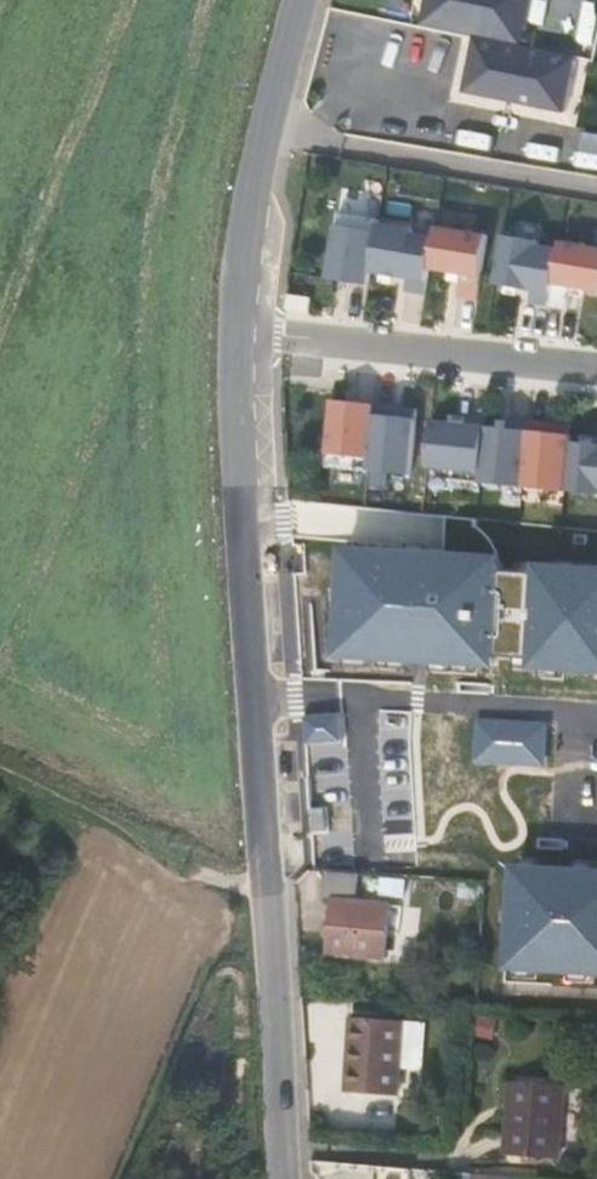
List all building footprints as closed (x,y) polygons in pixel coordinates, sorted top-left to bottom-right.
[(410,25),(510,45),(519,0),(415,0),(410,25)] [(572,59),(473,39),(469,62),(567,83),(572,59)] [(567,83),(469,62),(463,93),(561,113),(567,83)] [(345,282),(366,286),(368,272),(377,223),(377,220),(336,213),(324,279),(338,281),(339,271),(347,273),(345,282)] [(412,229),(377,223),(368,272),(406,279),(403,291),(423,294),(427,269),(432,237),(411,234),(412,229)] [(432,237),(427,269),(460,274),(456,297),(475,300),(486,235),(434,227),(432,237)] [(547,306),(557,249),(536,245),(537,241),(501,235),(493,284),(530,291),(528,303),(547,306)] [(547,306),(566,309),(570,287),(596,292),(596,248),(558,241),(557,249),(547,306)] [(286,295),(284,308),(307,311),(309,298),(286,295)] [(365,471),(372,405),(351,402),(350,412),(342,411),(343,402),(330,400),(323,467),(365,471)] [(350,412),(351,402),(343,402),(342,411),(350,412)] [(393,407),(372,405),(365,471),(408,475),(414,419),(392,417),(393,407)] [(392,417),(414,419),(415,409),(393,407),(392,417)] [(483,426),(477,483),(520,487),(527,421),(506,419),(505,429),(483,426)] [(446,480),(477,483),(483,426),(429,420),(424,467),(447,470),(446,480)] [(527,421),(520,487),(562,492),(568,441),(568,435),(546,433),(547,423),(527,421)] [(546,433),(568,435),(569,426),(547,423),(546,433)] [(568,441),(562,492),(596,495),(596,444),(568,441)] [(388,907),(353,904),(356,876),(326,874),(324,903),(332,904),(328,956),(382,961),(388,907)] [(350,1063),(355,1064),(353,1097),(397,1100),(403,1024),(353,1021),(350,1063)] [(347,1096),(353,1097),(355,1064),(350,1063),(347,1096)] [(508,1156),(562,1158),(566,1085),(512,1083),(508,1156)]
